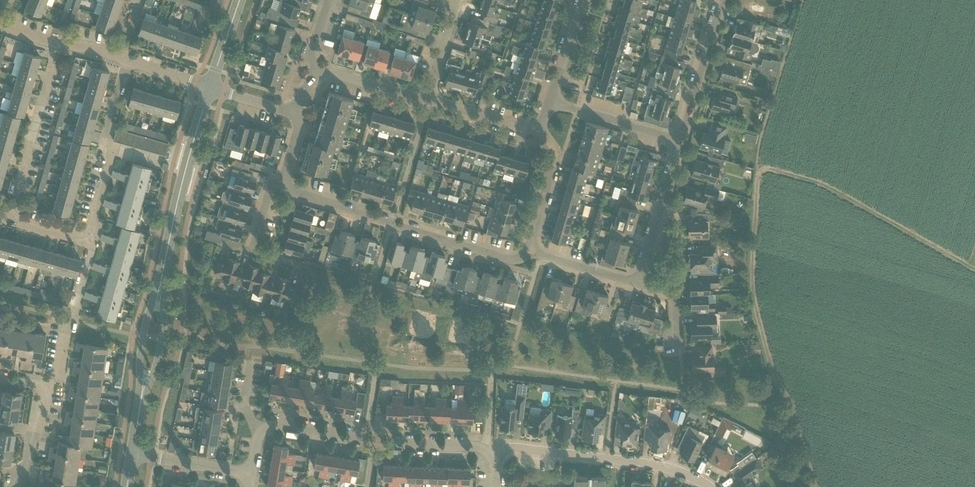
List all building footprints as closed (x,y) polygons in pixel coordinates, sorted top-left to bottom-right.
[(38,0),(29,0),(25,8),(41,15),(46,3),(38,0)] [(103,3),(120,8),(122,0),(104,0),(103,3)] [(370,0),(350,0),(348,4),(360,8),(358,14),(368,17),(374,1),(370,0)] [(432,21),(435,11),(424,7),(426,2),(421,0),(414,0),(412,6),(413,9),(417,10),(415,16),(432,21)] [(543,3),(559,8),(561,0),(544,0),(543,3)] [(622,6),(646,13),(647,9),(637,6),(639,0),(624,0),(622,6)] [(698,13),(699,9),(694,8),(696,1),(693,0),(679,0),(677,7),(698,13)] [(269,8),(267,14),(261,12),(259,16),(265,18),(266,17),(286,24),(289,15),(296,18),(300,7),(298,6),(281,1),(278,11),(269,8)] [(496,6),(482,2),(480,7),(478,7),(476,11),(485,14),(483,19),(495,24),(496,24),(500,14),(494,12),(496,6)] [(103,3),(100,14),(116,20),(120,8),(103,3)] [(559,8),(543,3),(539,13),(555,19),(559,8)] [(646,13),(622,6),(619,5),(616,16),(632,21),(634,14),(645,17),(646,13)] [(677,7),(674,17),(690,22),(692,15),(697,17),(698,13),(677,7)] [(346,13),(345,18),(358,23),(359,17),(346,13)] [(539,13),(536,23),(552,29),(552,28),(549,27),(552,18),(555,19),(539,13)] [(116,20),(100,14),(96,26),(112,31),(116,20)] [(384,14),(382,22),(389,24),(392,16),(388,15),(384,14)] [(432,21),(415,16),(413,21),(410,20),(407,21),(404,30),(415,33),(417,28),(428,32),(432,21)] [(632,21),(616,16),(613,27),(616,27),(629,31),(631,27),(632,21)] [(690,22),(674,17),(671,27),(692,33),(693,30),(688,28),(690,22)] [(156,22),(147,19),(144,18),(139,34),(150,38),(156,22)] [(469,26),(467,32),(490,40),(495,24),(483,19),(480,18),(477,24),(469,21),(467,26),(469,26)] [(760,32),(758,31),(760,24),(744,20),(742,26),(735,23),(732,35),(757,42),(760,32)] [(384,30),(386,24),(378,21),(376,27),(384,30)] [(167,26),(156,22),(150,38),(162,42),(167,26)] [(552,29),(536,23),(532,33),(548,39),(552,29)] [(288,52),(295,30),(277,24),(271,46),(268,45),(265,57),(268,58),(261,80),(279,85),(285,63),(279,61),(282,50),(288,52)] [(178,30),(167,26),(162,42),(173,45),(178,30)] [(616,27),(613,37),(626,41),(628,35),(629,31),(616,27)] [(671,27),(668,37),(684,42),(686,35),(691,37),(692,33),(671,27)] [(178,30),(173,45),(184,49),(190,33),(178,30)] [(464,37),(462,41),(471,44),(469,50),(470,51),(476,53),(482,55),(486,44),(480,42),(482,37),(467,32),(465,38),(464,37)] [(190,33),(184,49),(196,53),(201,37),(190,33)] [(529,43),(529,44),(539,47),(539,48),(544,49),(548,39),(532,33),(529,43)] [(424,40),(412,35),(410,41),(423,45),(424,40)] [(757,42),(732,35),(728,46),(736,49),(734,55),(750,59),(752,53),(754,54),(754,52),(757,51),(758,50),(758,49),(758,47),(757,45),(756,44),(757,42)] [(348,56),(353,39),(342,36),(338,51),(341,52),(340,54),(348,56)] [(610,36),(607,47),(623,52),(625,45),(630,46),(636,48),(637,44),(626,41),(613,37),(610,36)] [(684,42),(668,37),(665,48),(686,54),(688,50),(682,48),(684,42)] [(363,44),(359,57),(364,59),(364,60),(367,61),(366,63),(374,66),(379,48),(381,42),(367,38),(366,44),(363,44)] [(364,42),(353,39),(348,56),(355,58),(356,56),(359,57),(363,44),(364,42)] [(526,43),(522,53),(536,57),(539,48),(539,47),(529,44),(529,43),(526,42),(526,43)] [(18,50),(15,62),(37,69),(40,57),(34,55),(36,49),(21,43),(18,50)] [(623,52),(607,47),(604,58),(607,58),(620,62),(623,52)] [(379,48),(374,66),(381,68),(382,66),(390,68),(394,55),(389,53),(389,51),(379,48)] [(466,52),(452,48),(450,54),(464,58),(466,52)] [(405,58),(400,75),(407,77),(408,75),(411,76),(415,62),(417,62),(418,63),(420,55),(419,55),(419,56),(407,52),(405,58)] [(536,57),(522,53),(519,63),(535,69),(538,58),(536,57)] [(394,55),(390,68),(389,70),(393,71),(392,73),(400,75),(405,58),(394,55)] [(663,73),(677,77),(679,72),(681,72),(682,68),(674,65),(675,59),(662,55),(659,66),(665,68),(663,73)] [(746,85),(748,75),(752,64),(728,57),(726,64),(724,63),(720,77),(746,85)] [(607,58),(604,68),(617,72),(620,62),(607,58)] [(37,69),(15,62),(11,74),(17,76),(34,80),(37,69)] [(461,67),(455,65),(448,63),(446,69),(449,70),(444,86),(449,88),(449,86),(455,87),(459,73),(461,67)] [(519,63),(515,73),(528,78),(531,79),(535,69),(519,63)] [(758,63),(756,69),(762,71),(762,73),(776,77),(777,75),(778,70),(769,67),(764,65),(761,64),(758,63)] [(93,67),(90,79),(106,84),(109,72),(93,67)] [(604,68),(601,78),(601,79),(614,83),(617,72),(604,68)] [(465,74),(459,73),(455,87),(461,89),(460,91),(464,92),(465,90),(469,76),(471,70),(466,69),(465,74)] [(474,77),(469,76),(465,90),(470,92),(470,94),(474,95),(476,88),(483,90),(490,72),(481,69),(480,73),(476,71),(474,77)] [(515,73),(512,84),(528,89),(525,88),(528,78),(515,73)] [(677,77),(663,73),(661,79),(655,77),(652,87),(666,91),(668,86),(677,88),(678,84),(676,83),(677,77)] [(17,76),(14,87),(31,92),(34,80),(17,76)] [(601,79),(601,78),(598,78),(595,89),(611,94),(614,83),(601,79)] [(90,79),(86,91),(103,95),(106,84),(90,79)] [(528,89),(512,84),(508,94),(524,100),(528,89)] [(618,84),(617,87),(624,89),(624,90),(625,90),(622,99),(629,101),(633,88),(625,86),(618,84)] [(14,87),(11,99),(27,103),(31,92),(14,87)] [(666,91),(652,87),(649,98),(655,100),(654,105),(668,109),(670,104),(672,104),(673,100),(664,97),(666,91)] [(141,108),(146,91),(134,88),(129,104),(141,108)] [(103,95),(86,91),(83,102),(100,107),(103,95)] [(146,91),(141,108),(152,111),(157,94),(146,91)] [(737,96),(720,91),(718,98),(714,96),(710,109),(727,114),(728,107),(734,108),(737,96)] [(335,168),(337,159),(331,157),(333,149),(338,151),(341,142),(347,144),(350,135),(343,133),(348,117),(354,119),(357,109),(351,108),(353,99),(328,92),(327,99),(322,97),(321,101),(322,103),(325,104),(324,106),(321,105),(319,107),(318,110),(323,111),(319,124),(314,123),(313,126),(315,128),(318,129),(317,132),(314,131),(312,132),(311,135),(316,137),(314,143),(309,141),(307,148),(302,147),(301,150),(302,152),(305,153),(305,156),(301,155),(299,156),(298,159),(303,161),(301,168),(326,175),(328,167),(335,168)] [(168,98),(157,94),(152,111),(164,114),(168,98)] [(168,98),(164,114),(176,117),(180,101),(168,98)] [(27,103),(11,99),(8,111),(24,115),(27,103)] [(100,107),(83,102),(80,114),(96,118),(100,107)] [(648,103),(643,119),(657,123),(658,118),(667,120),(668,116),(667,115),(668,109),(654,105),(648,103)] [(379,130),(386,108),(382,107),(380,113),(373,111),(369,127),(379,130)] [(389,109),(386,108),(379,130),(389,133),(394,117),(387,115),(389,109)] [(0,125),(17,129),(20,117),(4,113),(0,125)] [(401,119),(394,117),(389,133),(399,136),(406,114),(402,113),(401,119)] [(80,114),(77,125),(93,130),(96,118),(80,114)] [(409,115),(406,114),(399,136),(410,139),(415,123),(408,121),(409,115)] [(572,168),(588,173),(595,175),(608,128),(587,122),(573,168),(572,168)] [(434,146),(440,124),(437,123),(435,129),(428,127),(423,143),(434,146)] [(730,141),(724,139),(725,135),(723,135),(726,127),(712,123),(710,131),(708,130),(707,133),(703,132),(699,146),(720,152),(726,154),(730,141)] [(230,128),(224,147),(232,149),(241,152),(242,152),(244,146),(250,127),(239,124),(237,130),(230,128)] [(440,124),(434,146),(444,149),(449,133),(442,131),(444,125),(440,124)] [(0,125),(0,126),(0,137),(14,141),(17,129),(0,125)] [(93,130),(77,125),(73,137),(90,142),(93,130)] [(260,130),(250,127),(244,146),(255,149),(260,130)] [(119,142),(123,131),(117,129),(113,140),(119,142)] [(449,133),(444,149),(454,152),(461,130),(457,129),(455,135),(449,133)] [(260,130),(255,149),(265,152),(270,133),(260,130)] [(461,130),(454,152),(465,155),(469,139),(463,137),(464,131),(461,130)] [(123,131),(119,142),(125,144),(128,132),(123,131)] [(134,134),(128,132),(125,144),(131,145),(134,134)] [(746,132),(744,140),(755,143),(757,136),(746,132)] [(281,136),(270,133),(265,152),(275,155),(273,161),(279,163),(284,145),(279,144),(281,136)] [(140,135),(134,134),(131,145),(136,147),(140,135)] [(140,135),(136,147),(142,148),(145,137),(140,135)] [(469,139),(465,155),(475,158),(481,136),(477,135),(476,141),(469,139)] [(485,137),(481,136),(475,158),(485,161),(489,145),(483,143),(485,137)] [(0,137),(0,149),(11,152),(14,141),(0,137)] [(145,137),(142,148),(148,150),(151,139),(145,137)] [(151,139),(148,150),(153,152),(157,140),(151,139)] [(73,140),(69,152),(86,157),(89,145),(73,140)] [(157,140),(153,152),(159,153),(162,142),(157,140)] [(489,145),(485,161),(495,163),(501,142),(498,141),(496,147),(489,145)] [(162,142),(159,153),(165,155),(168,144),(162,142)] [(626,149),(627,148),(620,146),(616,160),(623,161),(626,149)] [(495,163),(493,169),(503,172),(508,157),(502,155),(504,149),(500,148),(495,163)] [(638,166),(652,170),(654,164),(656,165),(657,161),(648,158),(650,152),(637,148),(634,159),(639,160),(638,166)] [(0,149),(0,162),(7,164),(11,152),(0,149)] [(69,152),(66,164),(82,168),(86,157),(69,152)] [(515,159),(508,157),(503,172),(514,175),(520,154),(517,153),(515,159)] [(520,154),(514,175),(524,178),(529,163),(522,161),(524,155),(520,154)] [(722,159),(707,155),(705,162),(696,159),(691,175),(715,182),(722,159)] [(251,161),(250,164),(249,167),(260,170),(261,164),(256,162),(256,163),(251,161)] [(66,164),(63,175),(79,180),(82,168),(66,164)] [(152,178),(149,177),(151,169),(133,164),(130,176),(125,174),(124,180),(128,181),(125,193),(143,198),(145,190),(148,191),(152,178)] [(261,164),(260,170),(272,173),(274,168),(261,164)] [(630,170),(629,174),(651,180),(653,176),(651,176),(652,170),(638,166),(636,171),(630,170)] [(233,186),(243,189),(253,192),(256,181),(249,179),(250,173),(233,168),(231,175),(236,176),(234,186),(233,186)] [(416,168),(415,172),(431,176),(432,172),(426,170),(416,168)] [(563,176),(563,177),(584,183),(588,173),(572,168),(570,174),(564,173),(563,176)] [(463,171),(461,177),(468,180),(470,174),(470,173),(463,171)] [(360,194),(365,176),(355,173),(349,191),(360,194)] [(617,181),(619,175),(612,173),(611,179),(617,181)] [(55,185),(59,187),(60,186),(76,191),(79,180),(63,175),(58,174),(55,185)] [(470,174),(468,180),(478,183),(480,177),(470,174)] [(651,180),(629,174),(628,178),(634,180),(632,185),(647,190),(648,184),(650,184),(651,180)] [(376,179),(365,176),(360,194),(370,197),(376,179)] [(584,183),(563,177),(562,180),(568,182),(566,189),(582,193),(584,183)] [(376,179),(370,197),(380,200),(386,182),(376,179)] [(397,185),(386,182),(380,200),(391,203),(397,185)] [(233,186),(228,184),(226,191),(232,192),(229,202),(228,202),(238,205),(249,208),(252,198),(242,195),(243,189),(233,186)] [(647,190),(632,185),(631,191),(621,188),(618,199),(633,203),(635,204),(637,198),(646,200),(647,196),(645,195),(647,190)] [(59,187),(56,198),(73,203),(76,191),(60,186),(59,187)] [(687,187),(683,202),(697,206),(703,208),(707,197),(716,200),(716,199),(721,200),(723,199),(725,191),(719,189),(706,186),(704,191),(687,187)] [(421,212),(426,194),(410,189),(407,199),(413,201),(410,209),(421,212)] [(558,193),(557,197),(579,203),(582,193),(566,189),(564,195),(558,193)] [(494,207),(512,213),(515,202),(507,200),(509,195),(498,192),(494,207)] [(117,203),(115,209),(120,210),(116,222),(135,227),(137,219),(137,218),(138,215),(141,216),(142,213),(143,210),(140,209),(140,206),(143,198),(125,193),(122,205),(117,203)] [(437,197),(426,194),(421,212),(431,215),(437,197)] [(447,200),(437,197),(431,215),(442,218),(447,200)] [(579,203),(557,197),(556,200),(562,202),(560,209),(576,213),(579,203)] [(73,203),(56,198),(53,210),(69,215),(73,203)] [(633,203),(618,199),(616,209),(618,210),(617,216),(635,221),(638,211),(629,208),(630,203),(633,204),(633,203)] [(228,202),(229,202),(223,200),(222,207),(227,208),(224,218),(234,221),(244,224),(247,214),(237,211),(238,205),(228,202)] [(447,200),(442,218),(452,221),(457,203),(447,200)] [(468,206),(457,203),(452,221),(463,224),(468,206)] [(292,219),(311,224),(314,213),(309,212),(311,207),(303,204),(301,210),(295,208),(292,219)] [(494,207),(493,208),(490,206),(486,216),(491,218),(509,223),(512,213),(494,207)] [(589,206),(586,216),(591,218),(594,208),(589,206)] [(576,213),(560,209),(558,215),(552,214),(551,217),(573,223),(576,213)] [(327,229),(332,231),(337,214),(329,212),(325,228),(327,229)] [(713,213),(697,212),(697,220),(688,220),(688,236),(697,236),(697,238),(708,237),(708,220),(713,220),(713,213)] [(215,227),(221,229),(219,234),(207,230),(205,238),(220,243),(221,238),(228,240),(229,238),(239,240),(242,230),(232,227),(234,221),(224,218),(219,216),(215,227)] [(612,222),(609,231),(624,236),(626,230),(632,232),(635,221),(617,216),(615,222),(612,222)] [(573,223),(551,217),(550,221),(556,222),(554,229),(570,233),(573,223)] [(491,218),(487,228),(506,234),(509,223),(491,218)] [(317,226),(311,224),(292,219),(289,229),(307,235),(309,229),(315,231),(317,226)] [(196,225),(193,234),(200,236),(202,227),(196,225)] [(141,241),(138,241),(140,232),(122,227),(119,239),(114,237),(113,243),(117,244),(114,256),(132,261),(134,253),(137,254),(138,251),(139,247),(141,241)] [(289,229),(286,239),(310,247),(312,242),(306,240),(307,235),(289,229)] [(332,231),(327,229),(324,239),(329,241),(331,236),(332,231)] [(570,233),(554,229),(552,235),(546,234),(545,238),(567,244),(570,233)] [(335,234),(331,249),(330,253),(340,256),(341,252),(342,252),(348,232),(341,230),(339,235),(335,234)] [(624,236),(609,231),(606,241),(609,242),(607,249),(626,254),(629,243),(622,242),(624,236)] [(354,234),(348,232),(342,252),(352,255),(356,241),(353,240),(354,234)] [(352,255),(351,259),(361,262),(362,258),(368,238),(361,236),(360,242),(356,241),(352,255)] [(11,240),(0,237),(0,254),(7,256),(11,240)] [(368,238),(362,258),(373,262),(375,254),(377,255),(380,244),(374,243),(375,240),(368,238)] [(310,247),(286,239),(283,250),(301,255),(303,250),(309,252),(310,247)] [(7,256),(5,263),(17,266),(17,265),(18,260),(23,243),(11,240),(7,256)] [(401,265),(405,250),(402,249),(403,244),(396,242),(394,248),(390,247),(386,261),(401,265)] [(18,260),(17,265),(28,268),(30,263),(34,246),(23,243),(18,260)] [(689,254),(687,255),(687,259),(689,260),(689,268),(690,268),(690,274),(717,273),(717,260),(716,245),(701,246),(696,246),(697,253),(689,253),(689,254)] [(34,246),(30,263),(41,266),(46,250),(34,246)] [(405,250),(401,265),(400,269),(405,271),(406,266),(411,268),(417,248),(410,246),(409,251),(405,250)] [(417,248),(411,268),(416,269),(414,278),(419,279),(422,271),(426,256),(423,255),(424,250),(417,248)] [(626,254),(607,249),(605,255),(602,254),(599,264),(614,268),(616,263),(622,265),(626,254)] [(57,253),(46,250),(41,266),(53,269),(57,253)] [(326,251),(321,250),(318,260),(323,261),(326,251)] [(429,257),(426,256),(422,271),(432,274),(438,254),(431,252),(429,257)] [(57,253),(53,269),(64,273),(69,256),(57,253)] [(445,256),(438,254),(432,274),(437,276),(435,282),(446,285),(446,286),(451,269),(446,267),(447,262),(443,261),(445,256)] [(81,260),(69,256),(64,273),(76,276),(81,260)] [(132,261),(114,256),(111,268),(106,266),(104,272),(109,273),(106,285),(124,290),(126,282),(129,283),(131,276),(132,273),(132,272),(132,270),(129,270),(132,261)] [(238,267),(240,261),(228,258),(226,264),(217,261),(214,273),(223,275),(222,278),(234,282),(234,279),(238,267)] [(234,279),(234,282),(242,284),(253,288),(258,271),(260,267),(248,264),(246,270),(238,267),(234,279)] [(446,286),(446,285),(445,290),(452,292),(454,291),(461,293),(462,293),(469,267),(462,265),(461,271),(457,270),(451,269),(446,286)] [(469,267),(462,293),(472,296),(478,276),(475,275),(476,269),(469,267)] [(357,278),(359,271),(351,268),(349,275),(357,278)] [(253,288),(252,292),(263,295),(264,292),(273,294),(276,283),(276,282),(268,280),(269,274),(258,271),(253,288)] [(367,273),(359,271),(357,278),(365,280),(367,273)] [(478,276),(472,296),(477,298),(479,292),(484,294),(490,273),(483,271),(482,277),(478,276)] [(497,275),(490,273),(484,294),(489,295),(487,301),(493,303),(499,282),(495,281),(497,275)] [(690,294),(709,294),(709,287),(719,286),(718,273),(701,274),(701,280),(689,280),(690,294)] [(395,286),(397,280),(396,280),(396,281),(388,279),(387,278),(382,276),(380,281),(395,286)] [(273,294),(272,297),(283,301),(284,297),(293,300),(297,289),(288,286),(289,280),(278,277),(276,282),(276,283),(273,294)] [(499,282),(493,303),(503,306),(504,304),(503,304),(505,300),(511,279),(504,277),(502,283),(499,282)] [(511,279),(505,300),(503,304),(504,304),(514,307),(516,303),(520,288),(516,287),(518,281),(511,279)] [(557,299),(562,282),(551,279),(548,290),(542,289),(539,300),(548,303),(551,301),(552,297),(557,299)] [(407,283),(397,280),(395,286),(405,289),(407,284),(407,283)] [(573,285),(562,282),(557,299),(562,301),(561,304),(563,307),(572,310),(575,298),(569,297),(573,285)] [(124,290),(106,285),(102,297),(98,295),(96,301),(101,302),(97,314),(115,319),(118,311),(121,312),(124,299),(121,299),(124,290)] [(48,286),(46,294),(53,296),(55,288),(48,286)] [(578,299),(575,310),(581,312),(581,313),(588,315),(591,314),(592,309),(597,292),(587,289),(584,298),(583,301),(578,299)] [(608,295),(597,292),(592,309),(598,311),(597,314),(598,317),(607,320),(610,309),(605,307),(608,295)] [(709,294),(690,294),(690,296),(688,296),(688,306),(690,306),(690,308),(697,308),(697,312),(707,311),(707,310),(715,310),(714,303),(708,303),(707,294),(709,294)] [(229,299),(228,305),(234,307),(236,301),(229,299)] [(635,329),(637,323),(643,304),(632,301),(629,310),(619,307),(615,322),(628,325),(633,329),(635,329)] [(643,304),(637,323),(649,326),(648,329),(650,332),(663,336),(663,320),(653,317),(655,307),(643,304)] [(752,314),(745,316),(747,324),(753,322),(752,314)] [(693,323),(691,323),(691,327),(691,339),(710,338),(711,338),(711,336),(711,327),(716,327),(715,315),(696,316),(696,323),(693,323)] [(3,358),(8,328),(0,327),(0,358),(3,358)] [(8,328),(3,358),(10,359),(11,353),(17,353),(21,330),(8,328)] [(33,332),(21,330),(17,353),(22,354),(21,361),(28,362),(33,332)] [(33,332),(28,362),(35,363),(36,357),(42,358),(46,334),(33,332)] [(82,356),(105,360),(107,347),(78,342),(76,349),(83,351),(82,356)] [(759,344),(750,344),(750,353),(759,353),(759,344)] [(713,368),(712,356),(711,356),(711,346),(697,346),(697,356),(691,356),(692,371),(711,370),(711,376),(725,376),(725,368),(713,368)] [(186,355),(184,366),(192,368),(194,361),(190,361),(192,352),(187,351),(186,355)] [(75,361),(74,367),(103,372),(105,360),(82,356),(82,362),(75,361)] [(213,371),(234,374),(234,370),(231,370),(233,363),(215,360),(213,371)] [(271,383),(269,396),(269,397),(279,399),(283,376),(285,364),(277,363),(275,375),(270,374),(269,382),(271,383)] [(184,366),(181,376),(190,378),(192,368),(184,366)] [(103,372),(74,367),(72,374),(79,376),(79,381),(101,385),(103,372)] [(208,370),(206,381),(211,382),(229,385),(230,378),(233,378),(234,374),(213,371),(208,370)] [(181,376),(181,377),(184,377),(182,387),(187,389),(190,378),(181,376)] [(283,376),(279,399),(290,401),(293,386),(287,386),(289,377),(288,377),(283,376)] [(298,387),(293,386),(290,401),(301,402),(305,380),(299,379),(298,387)] [(390,379),(390,385),(393,388),(394,388),(398,388),(398,383),(399,380),(390,379)] [(305,380),(301,402),(311,404),(312,404),(313,393),(314,393),(314,390),(309,389),(310,381),(305,380)] [(101,385),(79,381),(78,387),(71,385),(70,392),(99,397),(101,385)] [(206,381),(205,392),(210,392),(230,396),(231,392),(228,391),(229,385),(211,382),(206,381)] [(503,406),(500,428),(514,430),(515,426),(516,418),(523,419),(524,409),(525,396),(527,384),(517,383),(515,395),(514,407),(513,407),(503,406)] [(312,404),(311,404),(311,408),(322,409),(325,386),(320,385),(319,394),(314,393),(313,393),(312,404)] [(455,385),(454,394),(463,395),(463,385),(455,385)] [(325,386),(322,409),(332,411),(335,397),(329,396),(331,387),(325,386)] [(182,387),(181,394),(179,401),(184,402),(187,389),(182,387)] [(564,387),(563,393),(579,395),(580,389),(564,387)] [(335,397),(332,411),(343,413),(347,390),(341,389),(340,398),(335,397)] [(352,391),(347,390),(343,413),(354,415),(355,407),(364,408),(366,393),(357,392),(356,400),(351,399),(352,391)] [(3,398),(2,405),(19,408),(21,394),(0,391),(0,398),(3,398)] [(99,397),(70,392),(68,399),(75,400),(75,406),(97,409),(99,397)] [(230,396),(210,392),(208,403),(226,406),(227,399),(230,399),(230,396)] [(662,397),(648,395),(647,410),(660,411),(662,397)] [(397,419),(398,396),(392,396),(392,405),(386,404),(386,419),(397,419)] [(398,396),(397,419),(408,420),(408,405),(403,405),(403,397),(398,396)] [(414,406),(408,405),(408,420),(418,420),(419,397),(414,397),(414,406)] [(419,397),(418,420),(429,421),(430,406),(424,406),(425,397),(419,397)] [(430,406),(429,421),(440,421),(441,398),(435,398),(435,407),(430,406)] [(446,398),(441,398),(440,421),(450,422),(451,407),(446,407),(446,398)] [(451,407),(450,422),(461,422),(462,399),(457,399),(457,407),(451,407)] [(468,399),(462,399),(461,422),(472,422),(473,408),(467,408),(468,399)] [(2,426),(3,420),(15,422),(17,422),(19,408),(2,405),(0,404),(0,426),(2,426)] [(67,410),(66,417),(96,422),(97,409),(75,406),(74,411),(67,410)] [(197,406),(195,417),(202,418),(223,422),(224,418),(221,417),(222,410),(204,407),(197,406)] [(528,422),(527,431),(529,432),(529,433),(536,434),(536,432),(542,433),(543,425),(550,426),(551,416),(551,410),(541,409),(540,407),(532,406),(530,408),(529,413),(528,422)] [(557,415),(556,425),(555,435),(569,436),(570,428),(577,428),(579,410),(572,409),(571,416),(557,415)] [(585,414),(584,418),(582,439),(591,440),(591,439),(597,440),(598,432),(604,432),(606,415),(593,414),(593,415),(585,414)] [(723,416),(722,417),(714,433),(721,437),(726,427),(730,429),(733,422),(723,416)] [(96,422),(66,417),(64,424),(71,425),(71,431),(94,434),(96,422)] [(202,418),(201,429),(218,432),(219,425),(222,426),(223,422),(202,418)] [(632,422),(616,420),(615,430),(618,430),(617,435),(623,436),(622,445),(636,446),(637,436),(638,428),(631,427),(632,422)] [(645,423),(643,438),(651,439),(650,442),(650,448),(652,448),(656,448),(655,449),(666,451),(667,442),(669,442),(670,431),(657,429),(658,425),(645,423)] [(705,436),(698,433),(699,431),(688,425),(680,440),(686,443),(681,455),(693,460),(705,436)] [(218,432),(201,429),(196,428),(194,439),(220,443),(220,439),(217,439),(218,432)] [(63,435),(62,442),(81,445),(92,447),(94,434),(71,431),(70,436),(63,435)] [(12,449),(15,434),(0,432),(0,447),(12,449)] [(220,443),(194,439),(192,450),(215,454),(216,446),(219,447),(220,443)] [(62,442),(58,441),(58,447),(51,446),(50,453),(79,457),(81,445),(62,442)] [(302,455),(296,454),(287,453),(288,447),(274,445),(272,456),(295,459),(301,460),(302,455)] [(715,445),(713,450),(708,459),(713,461),(710,467),(724,473),(728,464),(734,454),(715,445)] [(0,447),(0,461),(10,463),(12,449),(0,447)] [(79,457),(50,453),(49,460),(55,461),(54,466),(77,470),(79,457)] [(324,477),(327,455),(316,453),(314,467),(319,468),(318,477),(324,477)] [(327,455),(324,477),(329,478),(330,470),(335,471),(338,456),(327,455)] [(272,456),(270,466),(285,469),(285,463),(294,465),(295,460),(295,459),(272,456)] [(338,456),(335,471),(341,472),(339,480),(345,481),(348,458),(338,456)] [(348,458),(345,481),(350,482),(355,483),(362,484),(364,469),(358,468),(359,460),(355,459),(348,458)] [(741,468),(741,469),(733,474),(738,481),(733,484),(735,486),(755,486),(749,477),(763,467),(756,458),(745,466),(741,468)] [(741,459),(736,463),(737,465),(740,469),(741,469),(741,468),(745,466),(741,459)] [(394,465),(383,465),(382,479),(388,479),(388,486),(393,486),(394,465)] [(394,465),(393,486),(399,486),(399,480),(404,480),(405,466),(394,465)] [(77,470),(54,466),(53,472),(47,471),(45,478),(75,483),(77,470)] [(285,469),(270,466),(269,477),(291,481),(292,475),(284,474),(285,469)] [(404,480),(410,480),(409,486),(415,486),(416,466),(405,466),(404,480)] [(415,486),(420,486),(421,481),(426,481),(427,467),(416,466),(415,486)] [(426,481),(431,481),(431,486),(436,486),(437,467),(427,467),(426,481)] [(437,467),(436,486),(442,486),(442,482),(447,482),(448,468),(437,467)] [(447,482),(453,482),(453,486),(458,486),(459,468),(448,468),(447,482)] [(459,468),(458,486),(463,486),(464,482),(469,483),(470,468),(459,468)] [(583,476),(573,476),(573,486),(604,486),(604,477),(594,476),(590,476),(590,478),(587,478),(588,476),(583,476)] [(269,477),(267,486),(282,486),(282,485),(290,486),(291,481),(269,477)]
